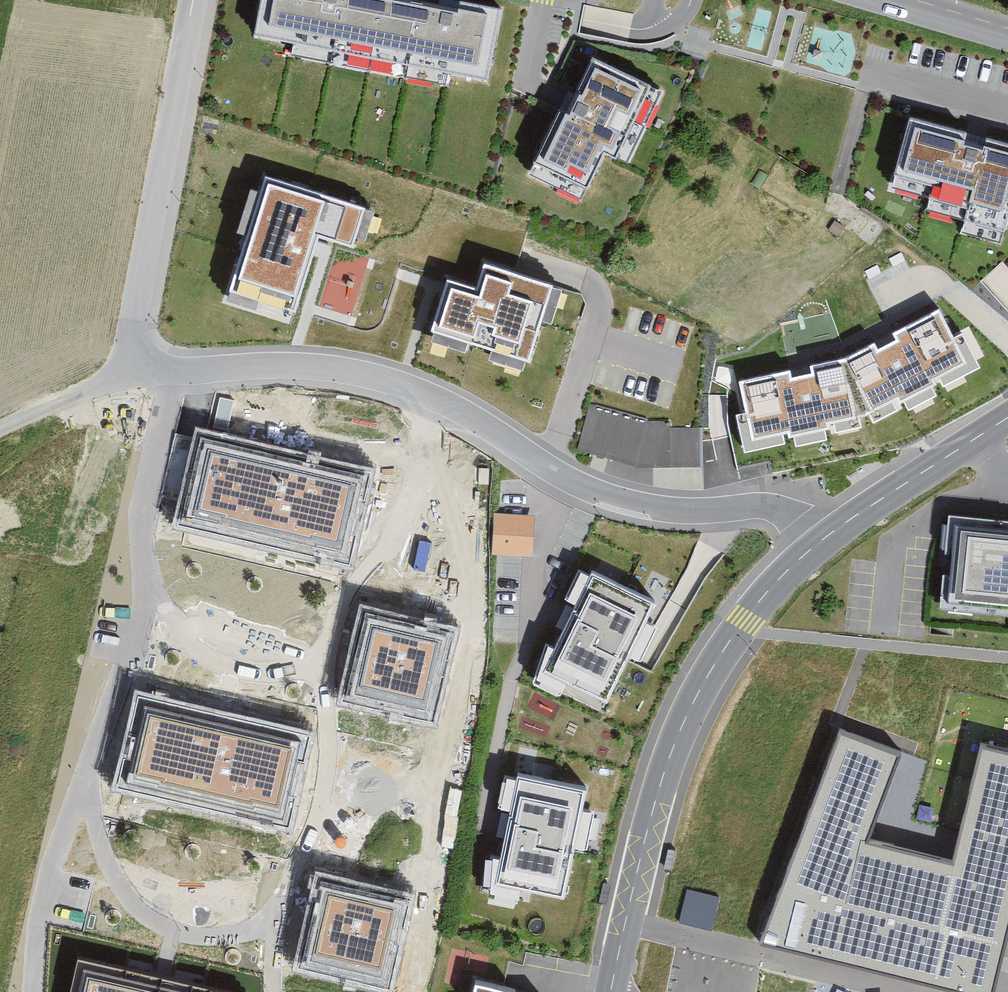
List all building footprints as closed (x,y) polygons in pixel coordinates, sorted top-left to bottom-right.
[(254,35),(291,43),(332,51),(373,59),(385,0),(261,0),(254,35)] [(458,9),(413,0),(385,0),(373,59),(410,66),(449,74),(485,81),(500,9),(460,1),(458,9)] [(626,162),(661,92),(593,58),(566,114),(558,110),(532,162),(586,189),(605,152),(626,162)] [(910,116),(894,173),(933,183),(930,196),(968,207),(965,218),(1004,229),(1007,216),(1007,143),(986,137),(985,142),(965,137),(966,132),(910,116)] [(232,288),(294,308),(317,235),(352,246),(364,209),(267,178),(232,288)] [(450,283),(432,338),(526,369),(553,287),(486,264),(477,292),(450,283)] [(753,440),(863,415),(965,361),(938,311),(894,334),(898,340),(878,350),(874,344),(843,360),(811,367),(813,376),(790,380),(788,372),(740,382),(747,413),(753,440)] [(702,463),(704,418),(585,412),(583,457),(702,463)] [(179,525),(349,564),(371,471),(201,432),(179,525)] [(1007,611),(1007,518),(948,512),(940,605),(1007,611)] [(532,517),(496,516),(494,552),(530,554),(532,517)] [(547,670),(607,699),(628,657),(638,662),(654,628),(643,622),(652,603),(593,575),(547,670)] [(341,700),(433,721),(454,631),(362,609),(341,700)] [(117,786),(287,824),(308,728),(138,691),(117,786)] [(953,856),(869,838),(900,750),(838,732),(762,944),(878,970),(973,991),(985,991),(1007,889),(1007,870),(953,856)] [(1007,870),(1007,749),(982,742),(953,856),(1007,870)] [(496,883),(562,897),(573,848),(586,851),(594,813),(581,811),(585,792),(518,778),(496,883)] [(675,851),(667,850),(664,869),(671,870),(675,851)] [(294,967),(387,988),(408,899),(314,878),(294,967)] [(611,885),(603,884),(599,903),(607,904),(611,885)] [(680,918),(714,927),(722,894),(688,886),(680,918)] [(79,957),(71,991),(227,991),(79,957)] [(487,969),(481,991),(531,991),(530,982),(487,969)]
